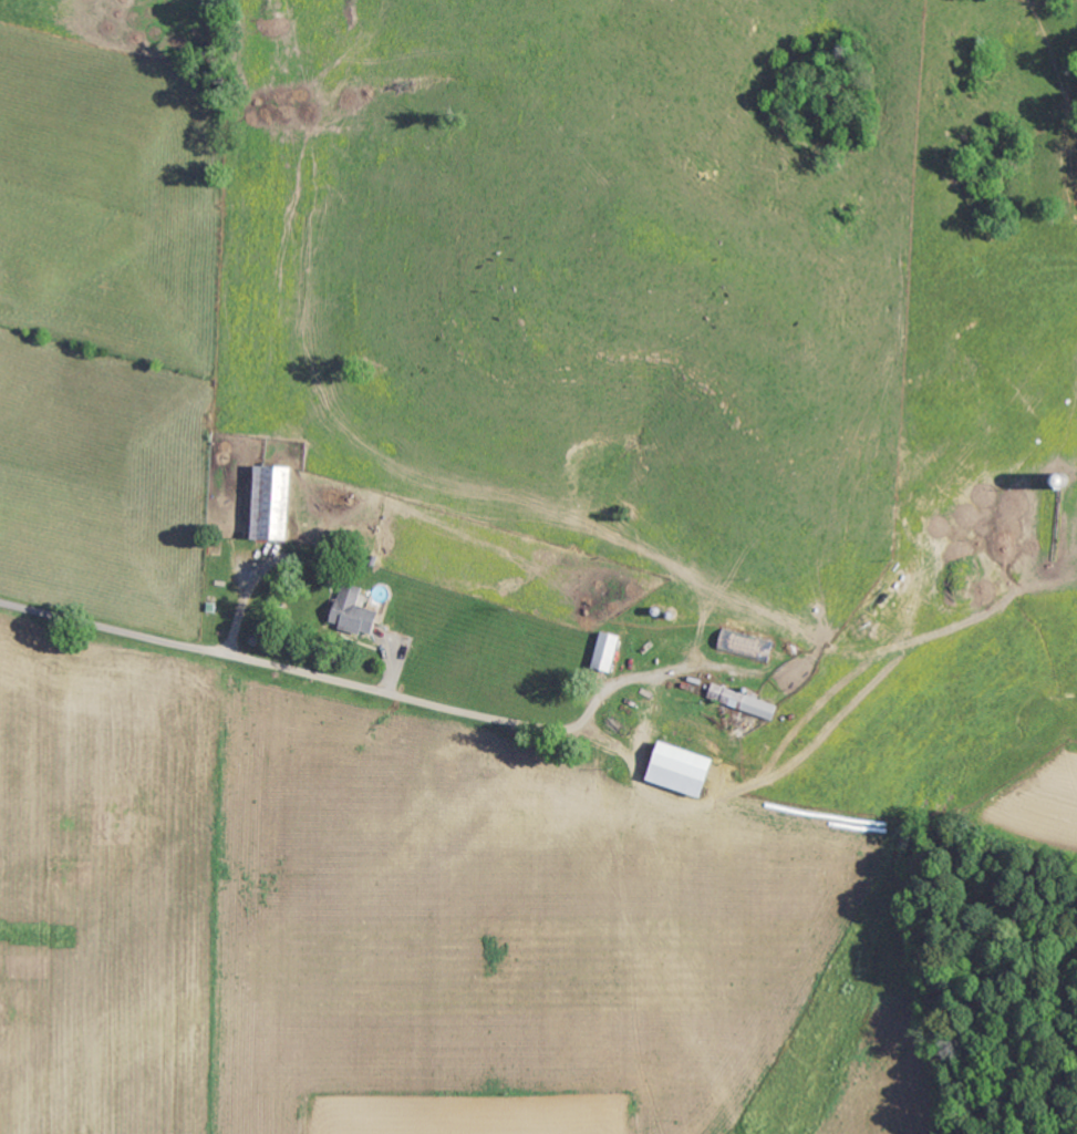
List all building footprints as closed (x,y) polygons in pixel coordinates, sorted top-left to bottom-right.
[(283,540),(284,466),(247,465),(245,539),(283,540)] [(375,612),(354,603),(360,589),(342,582),(327,620),(365,636),(375,612)] [(607,673),(617,636),(597,631),(587,667),(607,673)] [(775,703),(710,682),(705,699),(770,719),(775,703)] [(640,780),(695,798),(708,759),(653,741),(640,780)]
